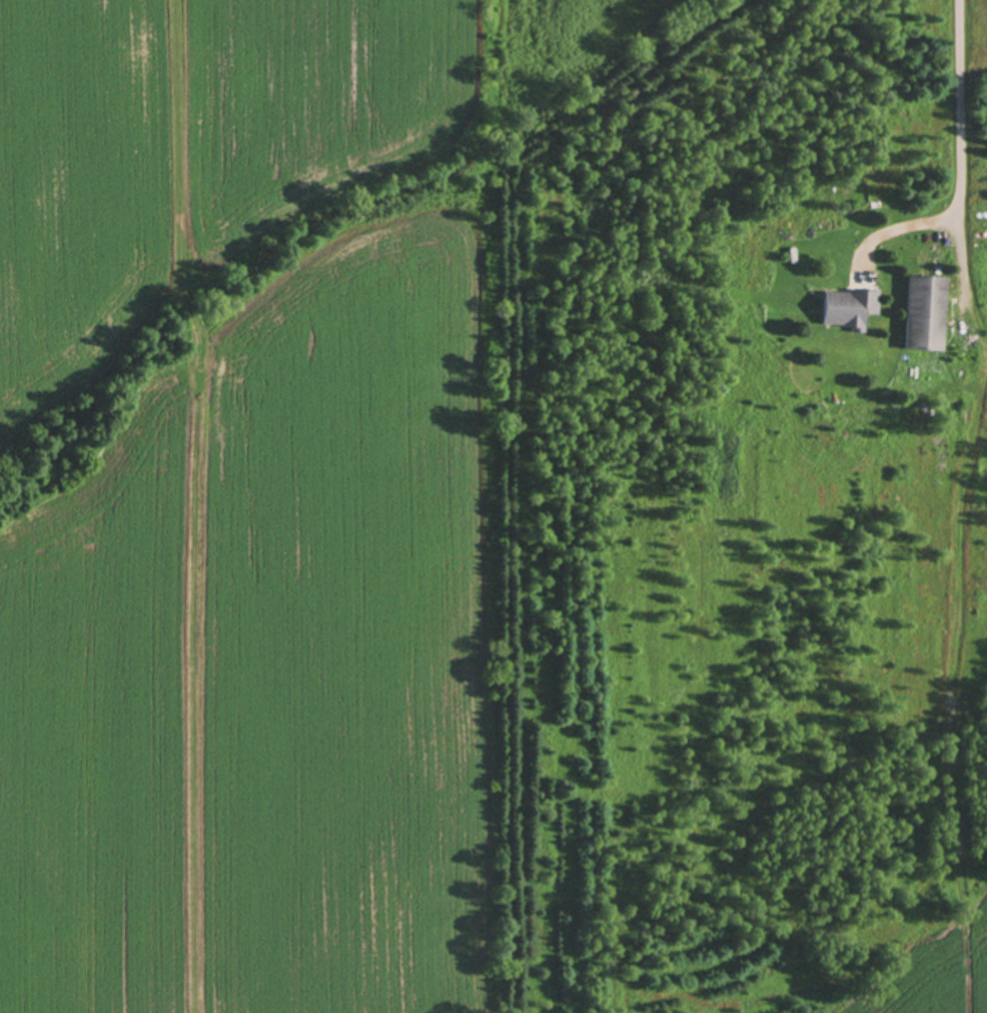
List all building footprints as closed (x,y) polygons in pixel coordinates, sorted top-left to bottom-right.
[(945,278),(942,349),(903,347),(907,276),(945,278)] [(878,289),(876,313),(863,312),(862,330),(851,329),(851,323),(821,322),(823,290),(847,291),(847,287),(878,289)]
